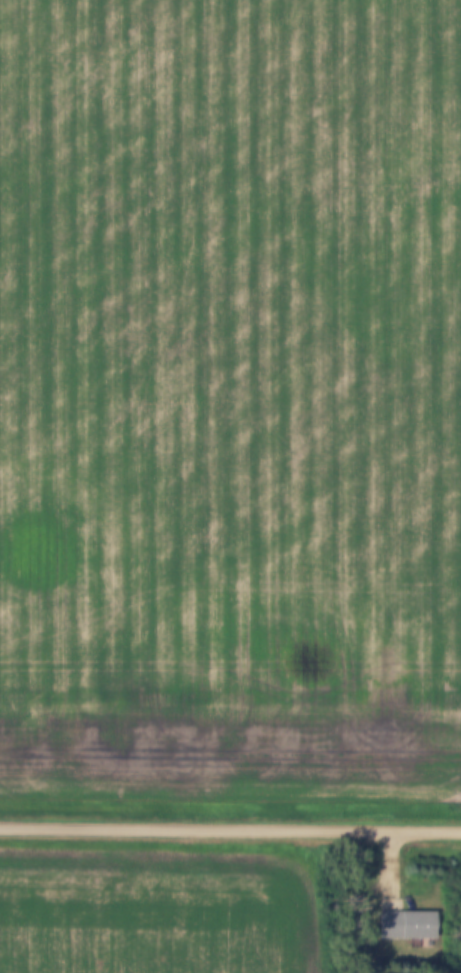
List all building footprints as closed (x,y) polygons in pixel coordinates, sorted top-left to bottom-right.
[(438,942),(438,914),(382,913),(381,942),(438,942)]
